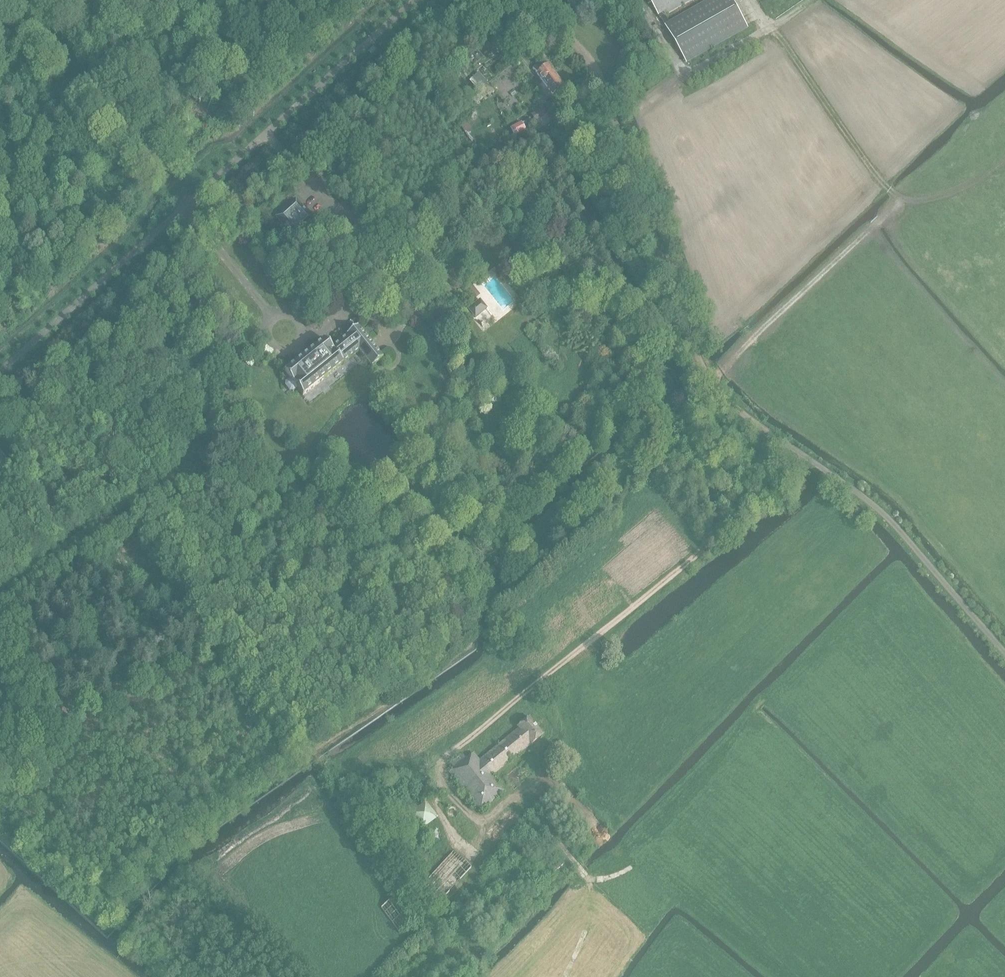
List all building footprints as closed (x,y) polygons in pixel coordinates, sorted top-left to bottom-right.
[(660,18),(661,17),(665,15),(692,0),(651,0),(660,18)] [(665,15),(661,17),(686,62),(747,27),(732,0),(713,0),(670,24),(665,15)] [(564,86),(545,59),(533,68),(537,73),(552,95),(564,86)] [(489,96),(495,92),(478,73),(472,78),(482,90),(483,89),(489,96)] [(333,107),(329,103),(329,102),(322,109),(326,113),(333,107)] [(541,109),(532,115),(536,122),(546,115),(541,109)] [(530,118),(522,123),(525,128),(533,123),(530,118)] [(521,122),(510,128),(515,136),(525,130),(521,122)] [(294,239),(314,221),(295,200),(275,218),(294,239)] [(411,279),(411,280),(407,275),(400,281),(403,285),(403,286),(407,291),(415,285),(411,279)] [(475,317),(487,308),(480,299),(468,309),(475,317)] [(383,359),(376,350),(357,327),(347,336),(348,337),(332,350),(325,340),(285,372),(290,379),(287,382),(286,386),(291,391),(294,392),(298,389),(303,396),(343,364),(359,351),(372,367),(383,359)] [(14,462),(0,447),(0,475),(14,462)] [(493,777),(499,771),(543,735),(529,718),(517,728),(519,729),(480,761),(474,753),(466,760),(462,755),(450,764),(454,769),(449,774),(480,811),(505,791),(493,777)] [(473,870),(454,853),(420,890),(439,908),(473,870)] [(396,897),(381,908),(399,933),(414,922),(396,897)]
